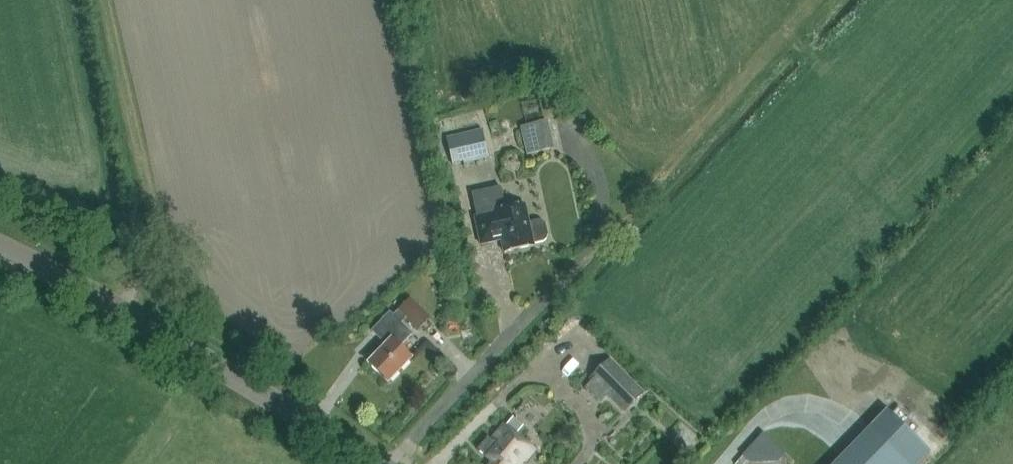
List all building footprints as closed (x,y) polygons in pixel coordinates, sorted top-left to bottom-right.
[(553,118),(525,125),(532,154),(561,147),(553,118)] [(452,164),(488,156),(481,130),(446,139),(452,164)] [(548,235),(546,225),(543,222),(539,221),(529,223),(525,205),(505,210),(500,187),(472,194),(477,217),(475,218),(481,245),(501,240),(504,253),(534,246),(533,244),(544,242),(547,239),(548,235)] [(429,318),(410,299),(399,311),(418,329),(429,318)] [(413,334),(390,312),(372,331),(387,345),(369,364),(388,382),(411,358),(400,348),(413,334)] [(457,320),(463,341),(473,338),(469,317),(457,320)] [(642,391),(613,361),(592,382),(621,411),(642,391)] [(506,425),(504,424),(491,440),(488,438),(478,450),(493,463),(492,463),(523,463),(535,450),(517,434),(523,427),(513,418),(506,425)] [(835,463),(910,463),(872,426),(835,463)]
